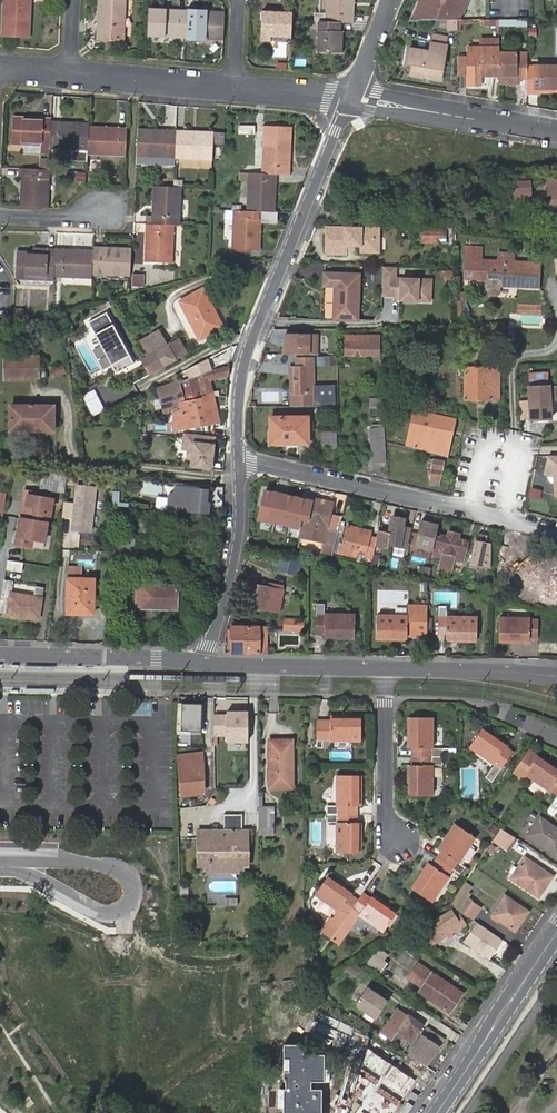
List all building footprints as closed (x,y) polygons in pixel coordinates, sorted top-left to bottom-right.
[(25,36),(27,0),(0,0),(0,35),(25,36)] [(122,0),(95,0),(94,11),(98,12),(97,32),(93,32),(93,40),(120,41),(122,0)] [(322,22),(336,23),(346,24),(347,3),(350,2),(350,0),(323,0),(322,22)] [(458,21),(467,1),(467,0),(420,0),(419,3),(412,22),(458,21)] [(408,22),(412,22),(419,3),(416,1),(408,22)] [(460,21),(463,21),(470,2),(467,1),(458,21),(460,21)] [(143,36),(182,37),(183,14),(162,13),(162,9),(145,8),(143,36)] [(182,37),(220,39),(221,13),(202,11),(202,15),(183,14),(182,37)] [(267,37),(288,38),(289,21),(289,14),(259,13),(258,41),(267,42),(267,37)] [(460,32),(463,32),(463,24),(474,24),(474,21),(463,21),(460,21),(460,32)] [(336,23),(322,22),(316,22),(316,31),(315,51),(338,53),(338,41),(335,41),(335,32),(336,23)] [(485,39),(485,47),(502,47),(502,38),(485,39)] [(411,50),(409,65),(415,66),(414,76),(443,81),(449,46),(433,43),(431,53),(411,50)] [(483,76),(502,76),(502,53),(502,47),(485,47),(469,48),(470,61),(470,78),(471,86),(483,86),(483,76)] [(531,78),(530,65),(530,52),(502,53),(502,76),(503,83),(520,83),(520,78),(531,78)] [(470,61),(460,61),(460,78),(470,78),(470,61)] [(530,65),(531,78),(531,91),(556,90),(556,64),(530,65)] [(46,153),(46,151),(47,125),(47,122),(27,121),(27,119),(9,118),(8,144),(18,145),(33,145),(33,153),(46,153)] [(85,127),(86,124),(67,123),(67,126),(47,125),(46,151),(70,152),(69,161),(83,162),(84,153),(85,127)] [(260,174),(270,175),(285,175),(286,155),(288,155),(290,128),(262,126),(260,174)] [(85,127),(84,153),(122,156),(123,132),(102,130),(102,128),(85,127)] [(172,158),(173,134),(152,133),(152,130),(135,129),(134,156),(162,157),(162,164),(162,166),(171,166),(172,158)] [(210,143),(210,133),(192,132),(192,135),(173,134),(172,158),(209,160),(210,143)] [(221,144),(221,133),(210,133),(210,143),(221,144)] [(18,153),(33,153),(33,145),(18,145),(18,153)] [(162,157),(134,156),(133,163),(162,164),(162,157)] [(37,169),(45,170),(46,159),(37,158),(37,169)] [(18,189),(17,207),(44,208),(45,170),(37,169),(22,169),(21,189),(18,189)] [(238,181),(245,182),(246,174),(238,173),(238,181)] [(245,182),(244,211),(271,213),(272,195),(269,195),(270,175),(260,174),(246,174),(245,182)] [(534,181),(512,181),(513,198),(535,198),(534,181)] [(178,188),(151,187),(150,205),(152,205),(152,225),(170,225),(176,226),(178,188)] [(143,216),(143,224),(146,225),(152,225),(152,205),(150,205),(150,217),(143,216)] [(273,221),(274,213),(271,213),(244,211),(232,211),(230,249),(256,250),(257,232),(255,232),(255,221),(258,221),(273,221)] [(146,245),(142,244),(142,263),(169,263),(170,225),(152,225),(146,225),(146,245)] [(326,225),(326,253),(346,254),(346,249),(346,246),(354,246),(361,246),(361,251),(375,252),(375,236),(379,236),(380,227),(326,225)] [(421,229),(421,241),(443,241),(443,234),(448,234),(448,229),(421,229)] [(457,233),(457,250),(480,251),(480,233),(457,233)] [(13,279),(50,280),(50,276),(52,252),(52,249),(31,248),(30,253),(14,252),(13,279)] [(127,277),(128,249),(110,248),(109,251),(90,251),(89,276),(127,277)] [(50,276),(89,278),(89,276),(90,251),(73,250),(72,253),(52,252),(50,276)] [(516,281),(516,285),(537,286),(538,262),(465,259),(464,278),(487,279),(487,284),(495,284),(495,281),(516,281)] [(397,267),(382,267),(382,297),(399,298),(399,304),(433,305),(434,279),(397,278),(397,267)] [(334,277),(334,273),(322,273),(322,285),(333,286),(332,320),(356,320),(358,274),(340,274),(339,277),(334,277)] [(193,304),(183,310),(198,338),(221,326),(201,290),(189,296),(193,304)] [(179,301),(183,310),(193,304),(189,296),(179,301)] [(106,310),(88,320),(116,372),(134,362),(106,310)] [(154,349),(165,344),(157,327),(134,339),(141,352),(153,346),(154,349)] [(468,328),(469,338),(497,337),(496,327),(468,328)] [(282,335),(280,355),(314,355),(314,335),(282,335)] [(344,336),(345,355),(366,355),(366,336),(344,336)] [(150,374),(187,353),(178,337),(165,344),(154,349),(141,358),(150,374)] [(5,377),(37,377),(37,372),(37,355),(5,356),(5,377)] [(288,367),(289,406),(335,405),(335,385),(317,386),(316,375),(312,375),(311,358),(294,359),(294,367),(288,367)] [(202,372),(217,367),(215,361),(200,365),(202,372)] [(464,367),(463,398),(498,399),(499,362),(495,362),(495,367),(464,367)] [(210,379),(227,374),(228,364),(217,367),(202,372),(198,373),(203,388),(169,402),(169,409),(178,407),(179,412),(174,413),(174,421),(175,428),(207,422),(205,397),(211,396),(210,379)] [(50,369),(52,376),(64,373),(62,365),(50,369)] [(531,372),(531,384),(528,385),(530,416),(551,415),(550,396),(556,396),(556,383),(547,383),(547,371),(531,372)] [(203,388),(198,373),(157,389),(163,414),(169,413),(169,409),(169,402),(203,388)] [(9,405),(8,430),(51,429),(52,404),(9,405)] [(414,448),(447,457),(455,420),(414,412),(412,422),(419,424),(414,448)] [(306,418),(269,419),(270,444),(287,444),(307,443),(306,419),(306,418)] [(270,444),(269,419),(266,420),(267,447),(288,447),(287,444),(270,444)] [(406,446),(414,448),(419,424),(412,422),(406,446)] [(371,429),(372,462),(383,461),(381,429),(371,429)] [(321,432),(322,448),(335,448),(335,431),(321,432)] [(186,459),(190,467),(213,469),(216,436),(182,432),(181,449),(187,450),(186,459)] [(549,454),(545,473),(549,473),(555,475),(555,479),(556,494),(556,454),(549,454)] [(433,465),(430,476),(440,479),(445,461),(434,458),(434,461),(431,460),(430,464),(433,465)] [(440,479),(430,476),(429,482),(439,485),(440,479)] [(94,487),(75,485),(70,530),(89,532),(94,487)] [(281,514),(302,519),(303,519),(309,520),(313,499),(315,492),(287,485),(281,514)] [(168,497),(166,510),(208,514),(209,502),(206,502),(207,493),(196,492),(196,488),(174,486),(173,491),(168,497)] [(23,488),(19,510),(49,516),(54,495),(23,488)] [(332,503),(313,499),(309,520),(303,519),(301,526),(306,528),(305,537),(323,541),(332,503)] [(34,537),(43,539),(47,518),(17,513),(12,542),(32,546),(34,537)] [(388,549),(389,547),(408,550),(412,528),(405,527),(407,519),(391,516),(388,533),(378,531),(375,547),(388,549)] [(439,524),(421,520),(416,545),(433,549),(439,524)] [(270,522),(267,536),(286,539),(289,526),(270,522)] [(356,533),(358,526),(348,524),(343,543),(341,542),(339,550),(355,553),(356,546),(365,548),(364,553),(371,555),(375,538),(369,536),(356,533)] [(121,535),(143,535),(143,525),(121,525),(121,535)] [(371,529),(358,526),(356,533),(369,536),(371,529)] [(459,539),(461,534),(448,531),(447,536),(439,534),(433,557),(440,559),(437,570),(452,574),(455,560),(463,562),(468,541),(459,539)] [(475,540),(470,565),(491,569),(491,544),(486,543),(488,535),(480,534),(478,541),(475,540)] [(301,559),(280,555),(276,571),(298,575),(301,559)] [(24,563),(7,561),(6,569),(22,571),(24,563)] [(97,568),(67,568),(66,579),(66,613),(91,613),(92,580),(97,581),(97,568)] [(518,588),(539,594),(538,600),(556,605),(556,604),(556,585),(535,579),(536,572),(523,568),(518,588)] [(0,603),(0,612),(39,619),(44,587),(35,586),(33,596),(11,593),(14,580),(4,578),(0,603)] [(175,609),(175,586),(150,585),(151,578),(140,578),(140,608),(175,609)] [(249,584),(245,606),(279,612),(283,590),(268,588),(269,584),(264,583),(264,587),(249,584)] [(322,632),(322,636),(352,636),(353,612),(322,611),(322,602),(314,601),(314,632),(322,632)] [(375,613),(375,637),(405,638),(405,634),(424,635),(425,604),(414,603),(406,603),(406,614),(375,613)] [(444,635),(444,639),(474,640),(474,615),(444,615),(445,605),(437,604),(436,634),(444,635)] [(497,616),(497,640),(527,640),(527,637),(535,637),(536,618),(527,618),(527,616),(497,616)] [(284,620),(283,631),(303,632),(303,622),(284,620)] [(231,653),(258,653),(258,640),(247,640),(247,628),(231,627),(231,653)] [(247,640),(258,640),(258,628),(247,628),(247,640)] [(267,628),(258,628),(258,640),(258,653),(267,653),(267,628)] [(182,706),(183,730),(194,729),(193,705),(182,706)] [(226,714),(215,714),(214,735),(227,735),(227,741),(248,741),(249,710),(226,709),(226,714)] [(359,739),(359,715),(328,715),(329,720),(315,720),(315,747),(321,747),(321,738),(329,738),(329,739),(359,739)] [(432,748),(432,717),(409,717),(409,748),(412,748),(412,756),(444,756),(444,748),(432,748)] [(507,746),(509,744),(484,727),(471,746),(496,763),(487,776),(494,781),(514,751),(507,746)] [(276,747),(276,741),(269,741),(270,788),(291,788),(291,747),(276,747)] [(556,794),(556,766),(529,747),(512,772),(523,780),(526,775),(527,774),(550,790),(550,789),(556,794)] [(443,765),(444,756),(412,756),(412,764),(409,764),(409,795),(433,795),(433,765),(443,765)] [(182,766),(182,794),(201,793),(201,776),(205,776),(204,763),(197,763),(197,765),(182,766)] [(326,803),(326,812),(356,812),(356,803),(360,803),(360,773),(336,773),(336,803),(326,803)] [(274,807),(258,808),(258,814),(258,827),(274,827),(274,807)] [(356,812),(326,812),(326,820),(336,820),(336,851),(361,850),(360,820),(356,820),(356,812)] [(242,814),(224,814),(225,831),(214,831),(214,837),(199,837),(198,854),(210,854),(210,860),(210,872),(242,872),(242,867),(242,860),(248,860),(248,838),(242,838),(242,831),(242,814)] [(119,816),(119,828),(132,828),(132,816),(119,816)] [(541,817),(528,835),(553,852),(556,845),(556,828),(541,817)] [(456,825),(448,836),(439,848),(442,850),(437,857),(453,868),(463,875),(468,868),(461,863),(464,858),(471,862),(476,856),(477,846),(473,843),(477,838),(456,825)] [(501,827),(493,840),(506,849),(515,837),(501,827)] [(453,868),(437,857),(433,864),(430,862),(413,886),(412,887),(433,901),(450,876),(448,875),(453,868)] [(541,881),(546,884),(551,876),(524,858),(511,877),(534,892),(541,881)] [(335,918),(342,923),(347,916),(360,898),(352,893),(355,889),(329,872),(316,892),(341,909),(335,918)] [(538,895),(546,884),(541,881),(534,892),(538,895)] [(360,898),(362,894),(355,889),(352,893),(360,898)] [(398,909),(382,899),(373,892),(371,895),(365,891),(362,894),(360,898),(347,916),(354,920),(360,912),(384,929),(398,909)] [(449,903),(473,920),(481,908),(458,891),(449,903)] [(505,895),(493,915),(515,930),(528,911),(505,895)] [(451,911),(423,928),(433,944),(464,925),(458,915),(455,917),(451,911)] [(503,940),(476,922),(463,942),(489,960),(503,940)] [(379,968),(389,952),(379,946),(369,962),(379,968)] [(452,1002),(460,991),(425,967),(415,982),(422,986),(419,991),(449,1012),(454,1004),(452,1002)] [(388,1000),(367,986),(357,1001),(357,1006),(376,1019),(388,1000)] [(462,993),(460,991),(452,1002),(454,1004),(462,993)] [(402,1011),(396,1008),(387,1022),(391,1025),(392,1026),(402,1011)] [(391,1025),(384,1035),(391,1039),(396,1031),(410,1040),(415,1032),(416,1033),(422,1024),(408,1014),(407,1015),(402,1011),(392,1026),(391,1025)] [(445,1038),(426,1026),(422,1033),(440,1045),(445,1038)] [(422,1033),(408,1054),(426,1066),(440,1045),(422,1033)] [(283,1043),(283,1112),(320,1112),(321,1091),(311,1091),(311,1081),(324,1081),(325,1053),(304,1053),(304,1044),(283,1043)] [(369,1047),(355,1096),(364,1102),(356,1112),(395,1112),(417,1080),(369,1047)]
